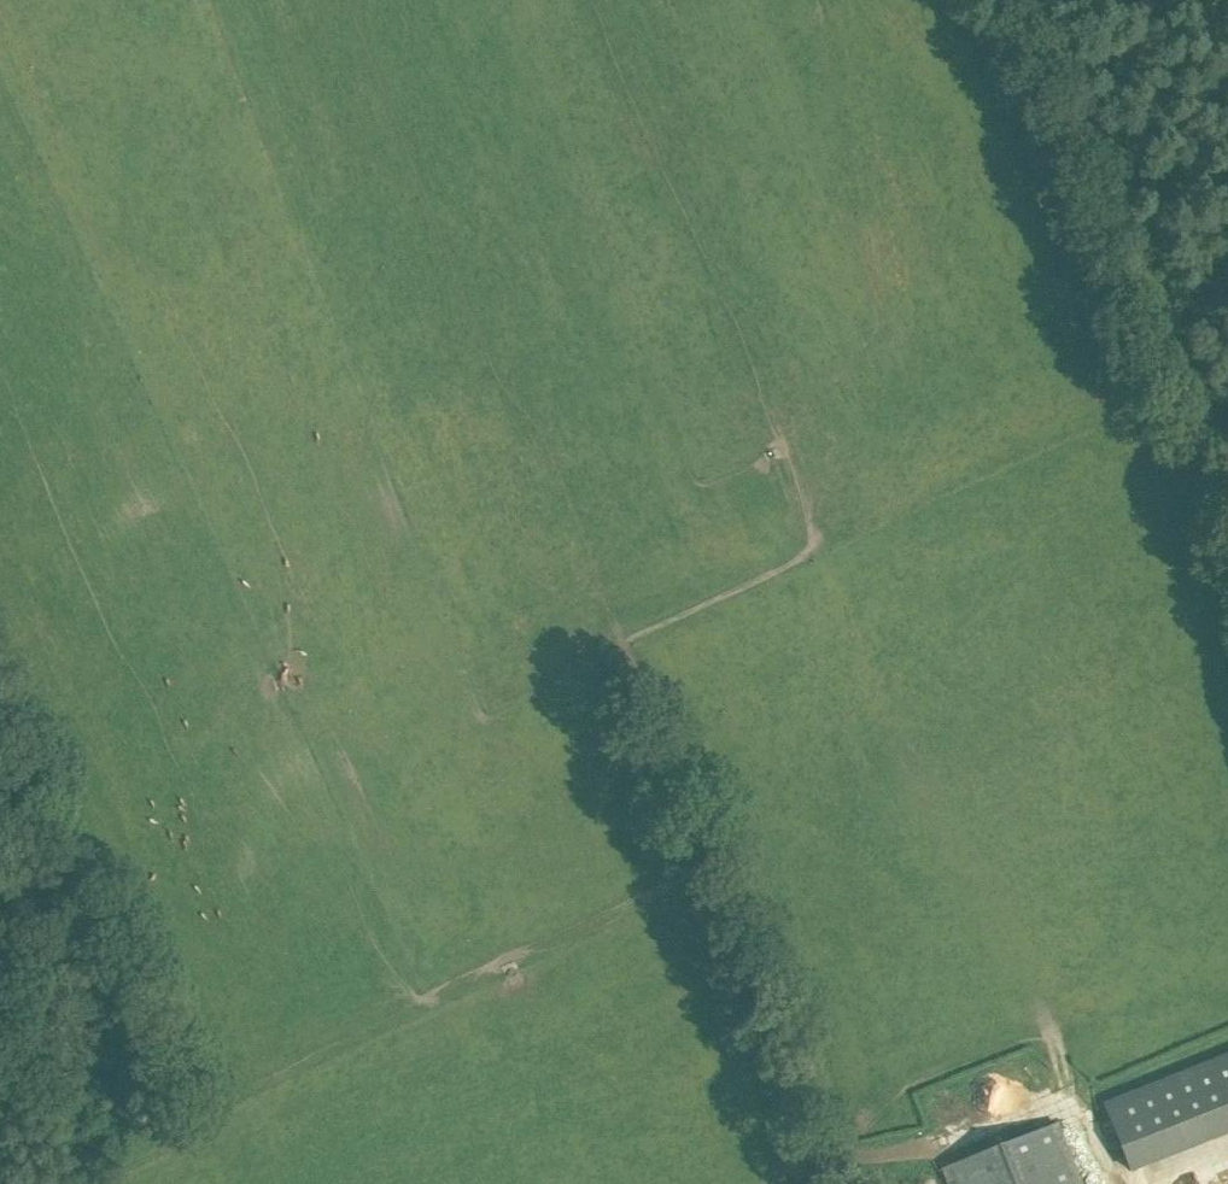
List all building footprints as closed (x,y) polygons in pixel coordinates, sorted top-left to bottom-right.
[(1102,1104),(1130,1173),(1227,1134),(1227,1053),(1102,1104)] [(941,1169),(947,1183),(1082,1183),(1058,1123),(941,1169)]
